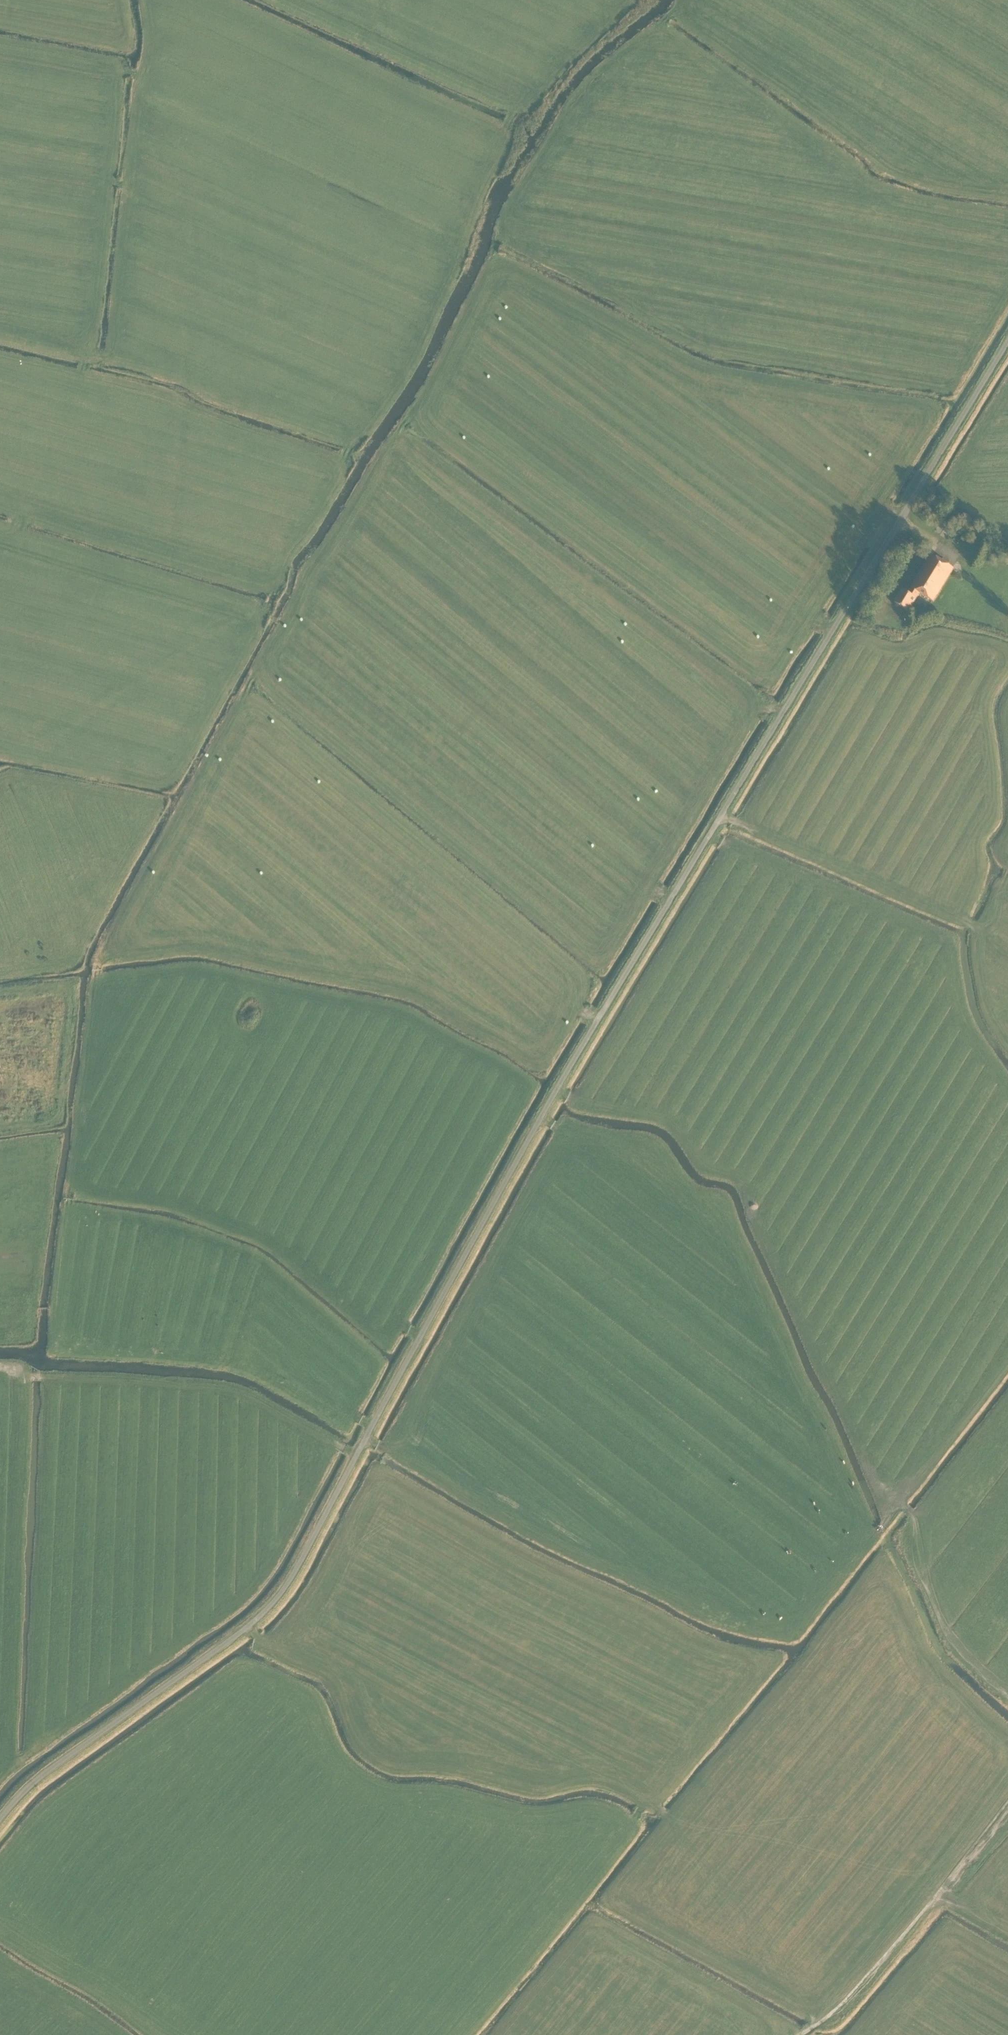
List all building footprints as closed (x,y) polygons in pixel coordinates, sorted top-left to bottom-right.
[(896,604),(909,612),(920,594),(934,603),(954,569),(933,556),(910,594),(904,591),(896,604)]
